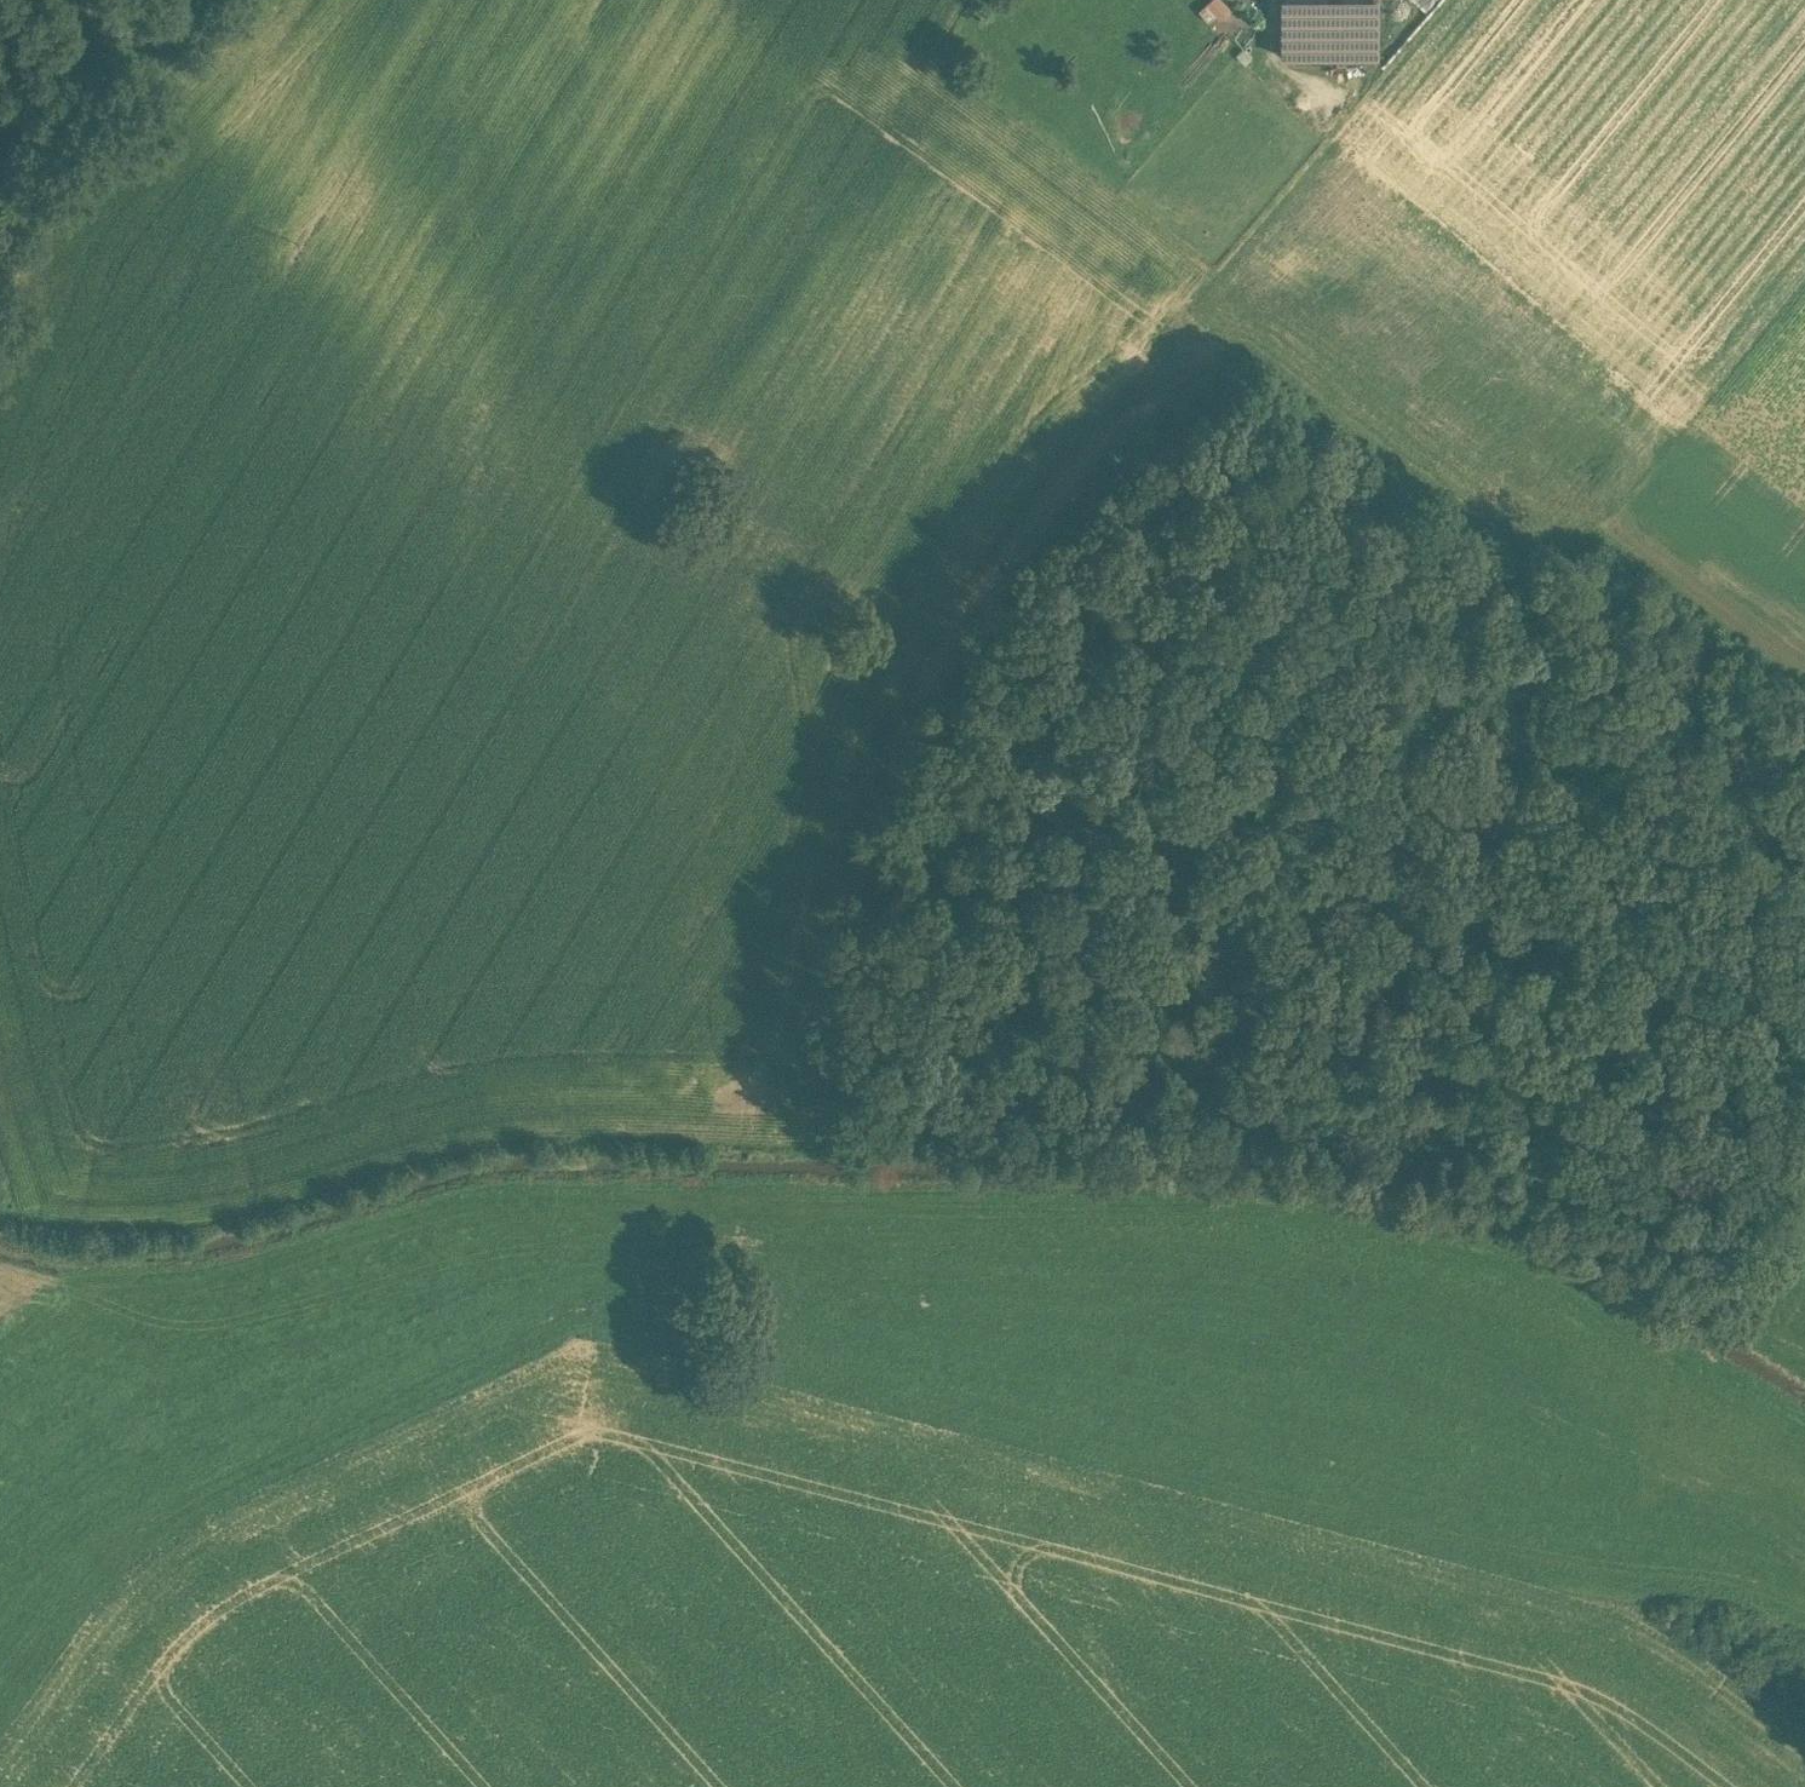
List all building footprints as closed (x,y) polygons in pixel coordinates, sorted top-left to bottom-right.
[(1238,8),(1230,0),(1212,0),(1203,9),(1220,26),(1238,8)] [(1290,54),(1387,55),(1388,0),(1291,0),(1290,54)]
